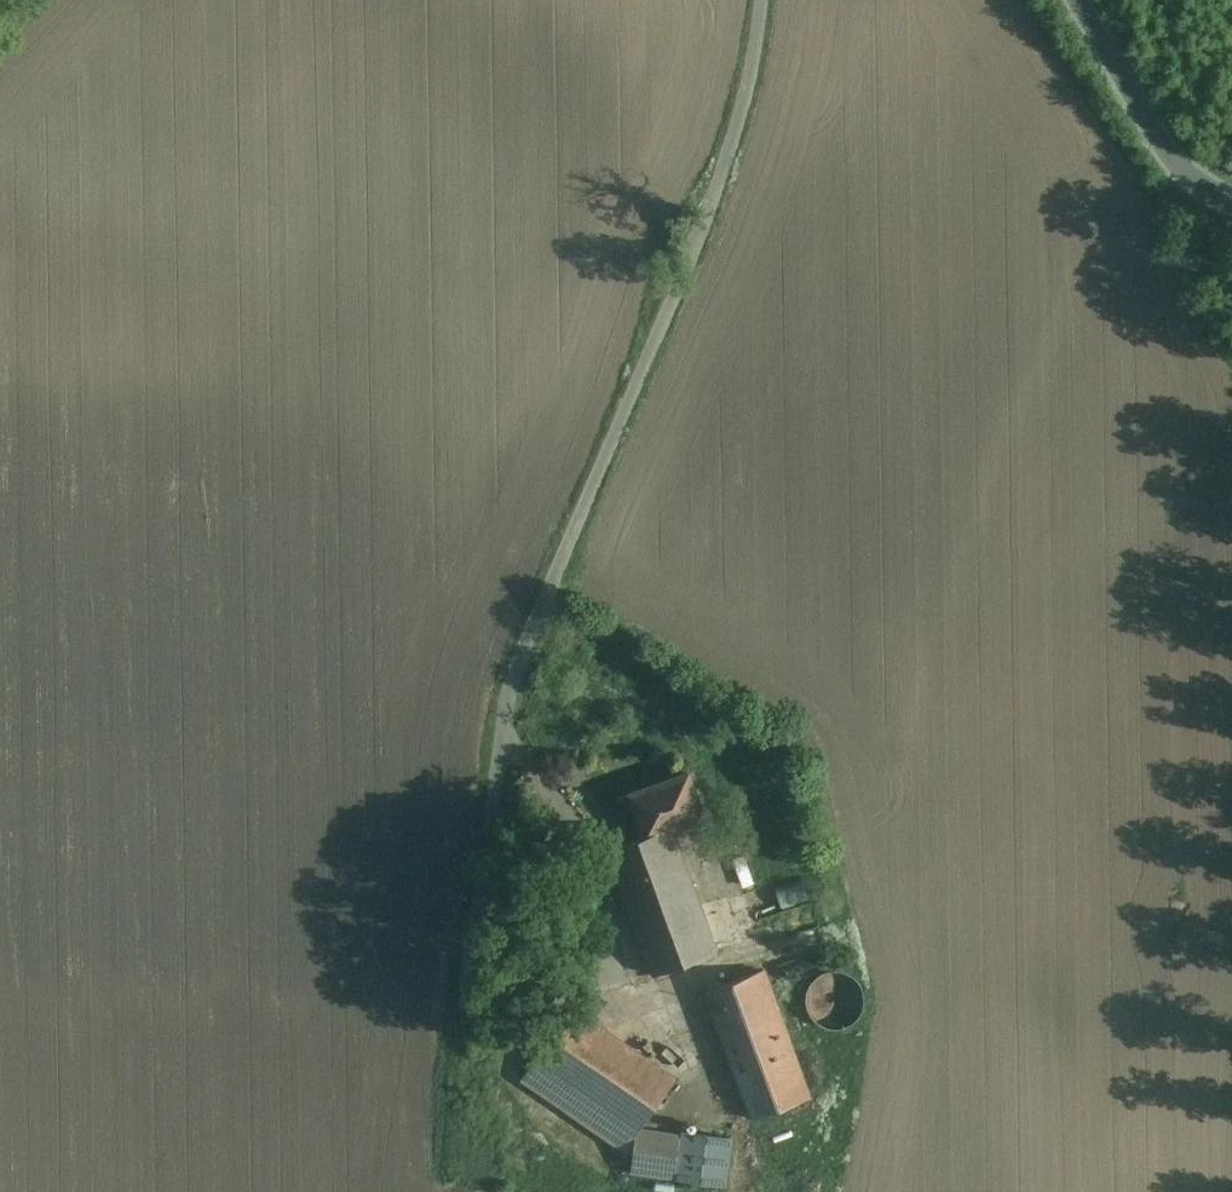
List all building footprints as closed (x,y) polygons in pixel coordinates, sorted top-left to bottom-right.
[(690,772),(630,793),(646,837),(610,849),(620,876),(681,852),(673,830),(706,818),(690,772)] [(681,852),(620,876),(655,975),(716,950),(681,852)] [(748,869),(741,872),(747,888),(755,885),(763,882),(757,866),(748,869)] [(760,920),(811,902),(804,874),(756,890),(748,893),(760,920)] [(760,920),(769,944),(819,926),(811,902),(760,920)] [(776,965),(824,948),(819,926),(769,944),(776,965)] [(824,948),(776,965),(781,979),(819,965),(821,970),(829,967),(827,962),(829,961),(824,948)] [(785,1027),(764,970),(705,991),(751,1119),(817,1095),(792,1025),(785,1027)] [(627,1150),(675,1079),(572,1008),(524,1077),(559,1102),(572,1084),(588,1096),(576,1114),(627,1150)] [(733,1139),(683,1132),(676,1178),(727,1185),(733,1139)] [(676,1145),(637,1140),(634,1170),(672,1175),(672,1170),(673,1170),(676,1145)]
